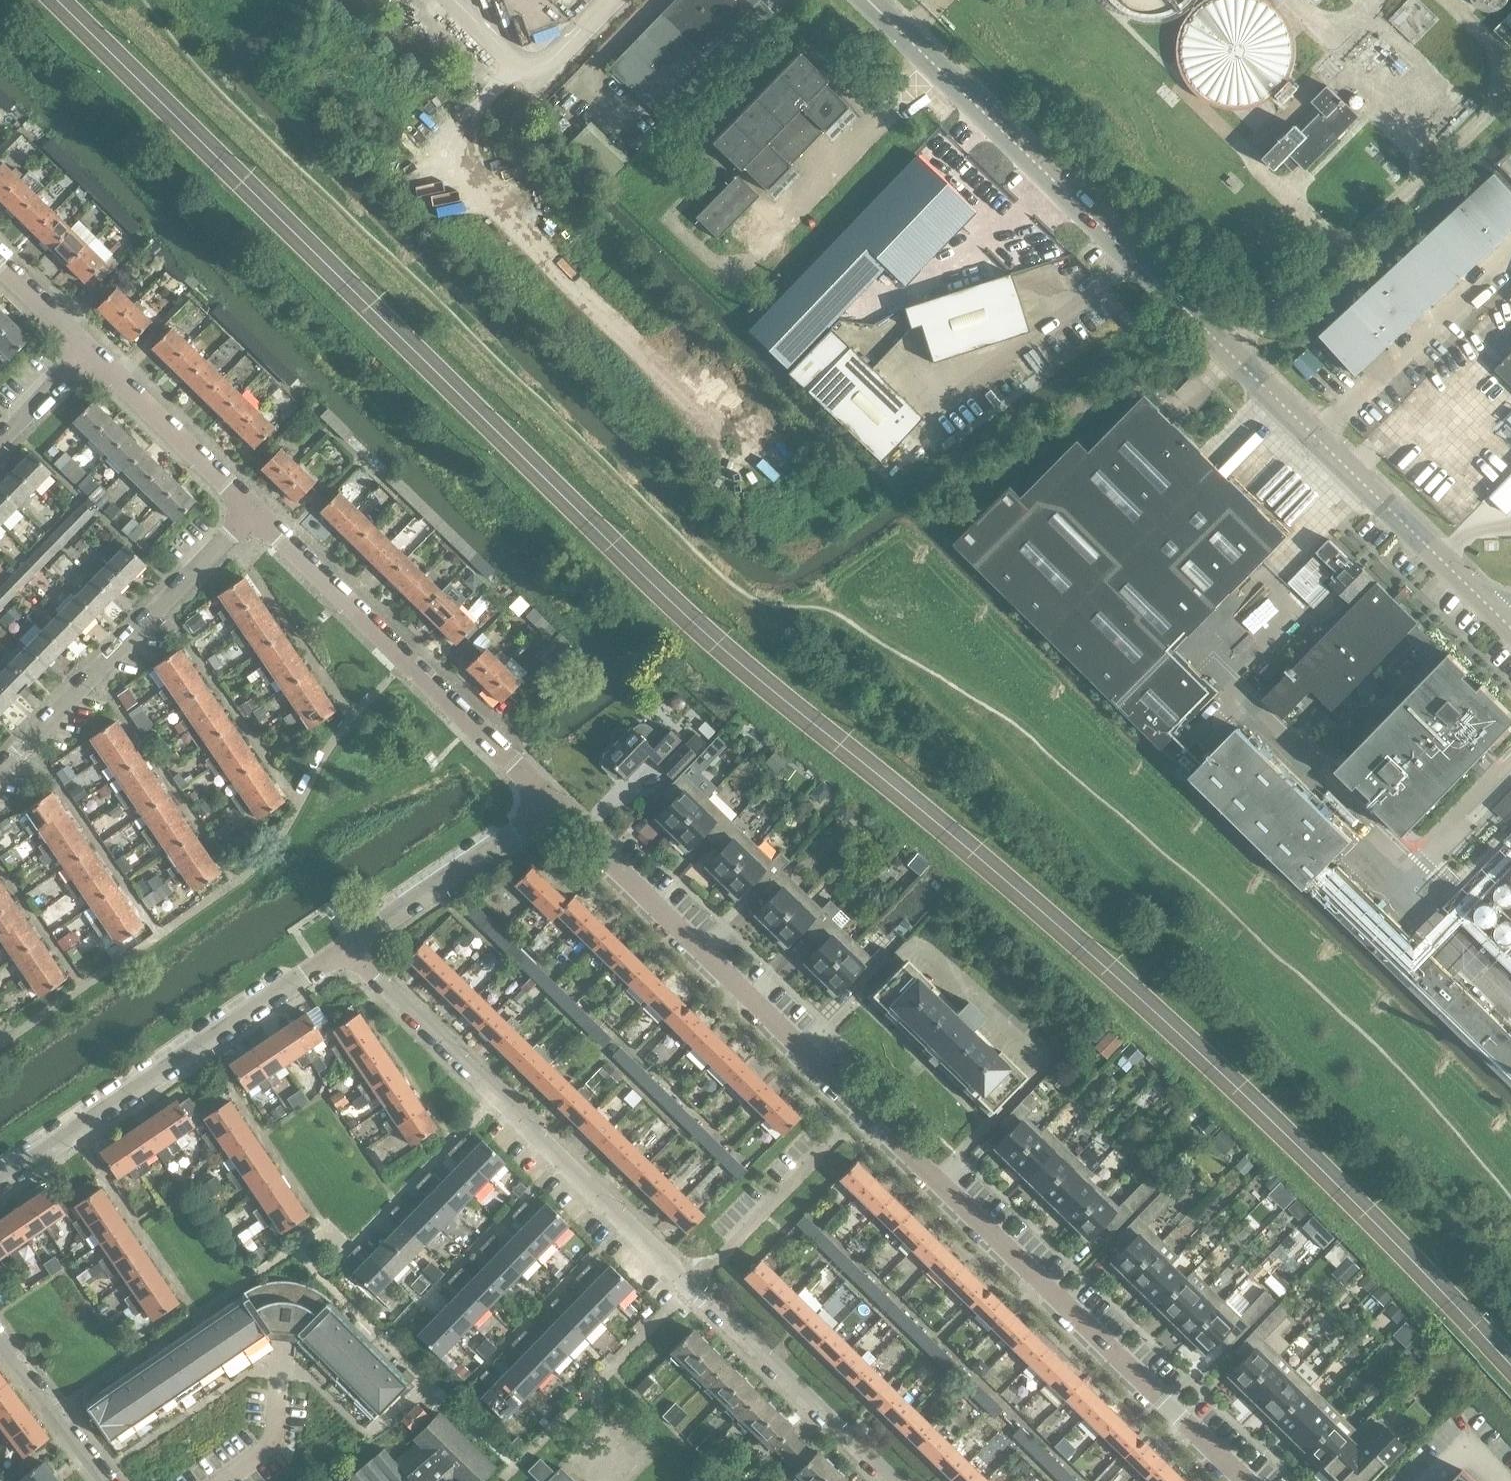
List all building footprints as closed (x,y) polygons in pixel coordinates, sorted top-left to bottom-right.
[(652,111),(705,56),(718,69),(773,13),(759,0),(674,0),(608,68),(652,111)] [(1474,0),(1476,4),(1482,9),(1489,10),(1493,10),(1497,10),(1504,6),(1508,0),(1474,0)] [(1495,31),(1510,46),(1510,25),(1505,20),(1495,31)] [(742,168),(745,171),(767,192),(791,167),(789,165),(823,131),(824,132),(848,107),(824,84),(827,81),(799,53),(711,143),(739,171),(742,168)] [(1284,104),(1298,89),(1290,81),(1276,96),(1284,104)] [(1347,104),(1343,100),(1343,101),(1328,86),(1313,102),(1322,112),(1303,131),(1297,125),(1265,159),(1277,170),(1286,161),(1294,170),(1301,163),(1307,169),(1332,144),(1359,117),(1347,105),(1347,104)] [(2,91),(0,93),(0,105),(7,111),(15,104),(2,91)] [(64,151),(51,139),(44,146),(56,159),(64,151)] [(69,171),(76,163),(64,151),(56,159),(69,171)] [(916,156),(748,331),(787,369),(885,267),(904,285),(974,211),(916,156)] [(19,179),(2,163),(0,165),(0,199),(19,179)] [(89,176),(76,163),(69,171),(81,183),(89,176)] [(1357,376),(1510,233),(1510,190),(1496,174),(1320,336),(1357,376)] [(737,175),(729,183),(695,218),(717,239),(759,197),(737,175)] [(102,188),(89,176),(81,183),(94,196),(102,188)] [(36,196),(19,179),(0,199),(17,216),(36,196)] [(114,200),(102,188),(94,196),(107,208),(114,200)] [(34,232),(53,212),(36,196),(17,216),(34,232)] [(127,213),(114,200),(107,208),(119,220),(127,213)] [(51,249),(70,229),(53,212),(34,232),(51,249)] [(127,213),(119,220),(132,233),(140,226),(127,213)] [(68,265),(87,246),(70,229),(51,249),(68,265)] [(156,240),(146,251),(151,256),(162,246),(156,240)] [(103,262),(87,246),(68,265),(84,282),(92,274),(100,281),(117,264),(109,256),(103,262)] [(176,261),(163,249),(156,256),(168,269),(176,261)] [(189,274),(176,261),(168,269),(181,281),(189,274)] [(1029,332),(1011,277),(1010,274),(904,308),(910,328),(921,325),(933,363),(1029,332)] [(114,324),(133,305),(116,288),(96,307),(114,324)] [(133,305),(114,324),(131,341),(150,322),(142,313),(146,309),(137,301),(133,305)] [(233,316),(220,304),(213,311),(225,324),(233,316)] [(0,312),(0,334),(11,323),(0,312)] [(238,336),(245,328),(233,316),(225,324),(238,336)] [(11,323),(0,334),(0,350),(9,359),(28,340),(11,323)] [(169,364),(188,345),(171,328),(152,348),(169,364)] [(258,341),(245,328),(238,336),(250,349),(258,341)] [(830,329),(788,373),(880,461),(922,417),(830,329)] [(271,353),(258,341),(250,349),(263,361),(271,353)] [(186,381),(205,361),(188,345),(169,364),(186,381)] [(284,366),(271,353),(263,361),(276,373),(284,366)] [(1496,369),(1510,384),(1510,354),(1496,369)] [(203,397),(222,378),(205,361),(186,381),(203,397)] [(296,378),(284,366),(276,373),(288,386),(296,378)] [(220,414),(239,394),(222,378),(203,397),(220,414)] [(296,378),(288,386),(294,391),(302,383),(296,378)] [(237,431),(256,411),(239,394),(220,414),(237,431)] [(1289,536),(1157,406),(1146,395),(1089,453),(1078,442),(1023,497),(1012,486),(955,544),(1162,749),(1219,691),(1205,678),(1204,679),(1190,664),(1191,664),(1176,650),(1289,536)] [(90,438),(109,418),(92,402),(74,421),(90,438)] [(331,430),(339,422),(326,409),(319,417),(331,430)] [(273,427),(256,411),(237,431),(254,447),(273,427)] [(126,435),(109,418),(90,438),(107,454),(126,435)] [(352,434),(339,422),(331,430),(344,443),(352,434)] [(143,452),(126,435),(107,454),(124,471),(143,452)] [(55,445),(48,452),(54,457),(60,450),(55,445)] [(278,485),(297,466),(279,448),(261,467),(278,485)] [(160,468),(143,452),(124,471),(141,487),(160,468)] [(30,453),(14,470),(34,489),(50,472),(37,459),(30,453)] [(60,469),(71,458),(66,453),(55,464),(60,469)] [(66,475),(77,463),(71,458),(60,469),(66,475)] [(314,483),(297,466),(278,485),(296,502),(314,483)] [(177,485),(160,468),(141,487),(158,504),(177,485)] [(0,484),(0,489),(18,506),(34,489),(14,470),(0,484)] [(384,480),(397,492),(404,484),(392,472),(384,480)] [(417,497),(404,484),(397,492),(409,505),(417,497)] [(94,502),(105,490),(99,485),(88,496),(94,502)] [(194,501),(177,485),(158,504),(175,521),(194,501)] [(1,523),(18,506),(0,489),(0,522),(1,523)] [(110,496),(105,490),(94,502),(99,507),(110,496)] [(337,528),(356,509),(339,492),(320,512),(337,528)] [(430,509),(417,497),(409,505),(422,517),(430,509)] [(93,515),(83,505),(74,513),(85,523),(93,515)] [(354,545),(373,526),(356,509),(337,528),(354,545)] [(442,522),(430,509),(422,517),(435,529),(442,522)] [(85,523),(74,513),(66,522),(76,532),(85,523)] [(128,535),(139,524),(133,518),(122,530),(128,535)] [(76,532),(66,522),(58,530),(68,540),(76,532)] [(455,534),(442,522),(435,529),(448,542),(455,534)] [(134,541),(145,529),(139,524),(128,535),(134,541)] [(371,561),(389,542),(373,526),(354,545),(371,561)] [(68,540),(58,530),(50,539),(60,549),(68,540)] [(468,546),(455,534),(448,542),(460,554),(468,546)] [(60,549),(50,539),(41,547),(52,557),(60,549)] [(1353,562),(1330,540),(1317,553),(1341,576),(1333,584),(1352,603),(1374,580),(1355,561),(1353,562)] [(388,578),(406,559),(389,542),(371,561),(388,578)] [(128,581),(144,564),(124,545),(108,562),(128,581)] [(480,559),(468,546),(460,554),(473,567),(480,559)] [(52,557),(41,547),(33,556),(43,566),(52,557)] [(35,574),(43,566),(33,556),(25,564),(35,574)] [(1332,574),(1314,557),(1289,583),(1324,617),(1340,600),(1323,583),(1332,574)] [(405,594),(423,575),(406,559),(388,578),(405,594)] [(493,571),(480,559),(473,567),(486,579),(493,571)] [(111,598),(128,581),(108,562),(92,579),(111,598)] [(35,574),(25,564),(17,573),(27,583),(35,574)] [(11,567),(8,571),(13,576),(17,573),(11,567)] [(27,583),(17,573),(13,576),(8,581),(19,591),(27,583)] [(421,611),(440,592),(423,575),(405,594),(421,611)] [(243,578),(218,595),(226,606),(218,612),(223,620),(231,614),(257,597),(243,578)] [(95,615),(111,598),(92,579),(75,596),(95,615)] [(19,591),(8,581),(0,590),(10,600),(19,591)] [(440,592),(421,611),(438,627),(457,608),(466,599),(449,583),(440,592)] [(1427,635),(1416,625),(1419,622),(1400,604),(1404,600),(1399,595),(1394,599),(1377,583),(1264,699),(1284,719),(1313,689),(1334,710),(1405,636),(1437,667),(1336,770),(1404,836),(1510,726),(1510,712),(1483,685),(1480,688),(1465,674),(1469,671),(1451,653),(1448,656),(1427,635)] [(10,600),(0,590),(0,606),(2,608),(10,600)] [(78,632),(95,615),(75,596),(59,613),(78,632)] [(270,616),(257,597),(231,614),(239,625),(231,631),(236,639),(270,616)] [(474,625),(457,608),(438,627),(455,644),(474,625)] [(544,622),(532,610),(524,618),(537,630),(544,622)] [(0,619),(0,622),(6,628),(15,619),(7,611),(0,619)] [(198,612),(185,621),(193,633),(206,624),(198,612)] [(62,649),(78,632),(59,613),(42,630),(62,649)] [(283,635),(270,616),(236,639),(242,647),(250,641),(257,652),(283,635)] [(557,634),(544,622),(537,630),(549,642),(557,634)] [(46,666),(62,649),(42,630),(26,647),(46,666)] [(482,633),(473,643),(482,652),(484,649),(491,642),(482,633)] [(296,654),(283,635),(257,652),(265,663),(257,669),(262,677),(296,654)] [(46,666),(26,647),(0,674),(6,680),(7,679),(10,682),(19,673),(29,683),(46,666)] [(154,666),(167,685),(192,668),(179,649),(154,666)] [(483,685),(501,666),(484,649),(482,652),(466,668),(483,685)] [(215,654),(207,659),(214,670),(222,664),(215,654)] [(309,673),(296,654),(262,677),(268,685),(276,679),(284,690),(309,673)] [(518,683),(501,666),(483,685),(500,702),(518,683)] [(205,687),(192,668),(167,685),(168,686),(159,691),(165,699),(173,694),(180,704),(205,687)] [(18,695),(29,683),(19,673),(10,682),(7,679),(6,680),(0,674),(0,712),(1,713),(18,695)] [(322,692),(309,673),(284,690),(297,709),(322,692)] [(218,706),(205,687),(180,704),(188,715),(179,721),(185,729),(193,724),(218,706)] [(127,689),(116,696),(127,710),(138,702),(127,689)] [(297,709),(283,719),(288,727),(302,717),(310,728),(335,711),(322,692),(297,709)] [(671,702),(671,703),(671,704),(671,705),(672,705),(672,706),(672,707),(673,707),(673,708),(674,708),(675,709),(676,709),(677,710),(678,710),(679,710),(680,710),(681,709),(682,709),(683,708),(684,708),(684,707),(685,707),(685,706),(685,705),(686,705),(686,704),(686,703),(686,702),(686,701),(686,700),(685,699),(685,698),(684,697),(683,696),(682,696),(682,695),(681,695),(680,695),(679,695),(678,695),(677,695),(676,695),(675,695),(675,696),(674,696),(673,697),(672,698),(672,699),(671,700),(671,701),(671,702)] [(245,701),(237,706),(244,717),(253,712),(245,701)] [(140,706),(129,713),(141,731),(152,724),(140,706)] [(231,725),(218,706),(193,724),(206,743),(231,725)] [(261,706),(253,711),(260,721),(268,716),(261,706)] [(115,721),(90,738),(98,749),(90,755),(95,763),(103,757),(128,740),(115,721)] [(657,763),(680,739),(670,730),(661,739),(649,727),(645,724),(639,724),(635,727),(633,729),(631,727),(603,756),(605,759),(603,761),(603,766),(615,778),(620,778),(622,775),(625,778),(648,755),(657,763)] [(244,745),(231,725),(206,743),(213,754),(205,759),(211,767),(244,745)] [(1238,728),(1190,776),(1305,889),(1353,840),(1238,728)] [(155,731),(147,737),(155,747),(162,742),(155,731)] [(695,733),(685,744),(695,754),(705,743),(695,733)] [(141,759),(128,740),(103,757),(116,776),(141,759)] [(671,778),(695,754),(685,744),(661,768),(671,778)] [(257,764),(244,745),(211,767),(216,775),(224,770),(232,781),(257,764)] [(777,749),(765,762),(777,773),(789,760),(777,749)] [(176,751),(164,759),(169,767),(181,759),(176,751)] [(154,778),(141,759),(116,776),(124,787),(115,793),(121,801),(154,778)] [(270,783),(257,764),(232,781),(239,791),(231,797),(237,805),(270,783)] [(68,765),(56,772),(63,783),(75,775),(68,765)] [(179,772),(172,777),(180,788),(187,784),(179,772)] [(672,801),(653,821),(669,836),(707,797),(682,773),(663,792),(672,801)] [(167,797),(154,778),(121,801),(126,809),(135,803),(142,814),(167,797)] [(823,781),(810,793),(819,803),(832,790),(823,781)] [(283,802),(270,783),(237,805),(242,813),(250,808),(258,819),(283,802)] [(79,784),(68,791),(76,802),(86,795),(79,784)] [(107,784),(98,790),(103,797),(112,791),(107,784)] [(196,791),(190,794),(194,802),(200,799),(196,791)] [(26,810),(33,821),(25,827),(31,835),(39,829),(64,812),(51,793),(26,810)] [(1510,815),(1510,794),(1497,809),(1507,819),(1510,815)] [(180,816),(167,797),(142,814),(150,825),(141,831),(147,839),(180,816)] [(707,797),(669,836),(686,852),(705,832),(713,841),(732,821),(707,797)] [(205,801),(195,807),(202,817),(211,810),(205,801)] [(119,805),(108,812),(113,819),(123,812),(119,805)] [(846,805),(838,813),(846,822),(854,813),(846,805)] [(77,831),(64,812),(39,829),(46,840),(38,846),(43,854),(77,831)] [(193,835),(180,816),(147,839),(152,847),(161,841),(168,852),(193,835)] [(6,831),(13,826),(6,818),(0,823),(0,836),(6,831)] [(722,849),(703,869),(719,884),(757,846),(732,821),(713,841),(722,849)] [(230,822),(215,832),(224,847),(240,838),(230,822)] [(77,831),(43,854),(39,857),(44,865),(57,856),(65,867),(90,850),(77,831)] [(206,854),(193,835),(168,852),(176,863),(167,869),(173,877),(206,854)] [(757,846),(719,884),(735,900),(754,881),(763,889),(782,870),(790,861),(780,852),(772,860),(757,846)] [(103,869),(90,850),(65,867),(72,878),(64,884),(70,892),(103,869)] [(8,851),(2,855),(8,863),(14,859),(8,851)] [(918,852),(907,865),(919,875),(930,863),(918,852)] [(219,873),(206,854),(173,877),(178,885),(187,879),(194,891),(219,873)] [(124,855),(116,860),(124,873),(132,868),(124,855)] [(1428,953),(1338,865),(1312,891),(1510,1085),(1510,1034),(1428,953)] [(548,885),(530,867),(514,884),(532,902),(548,885)] [(116,888),(103,869),(70,892),(75,900),(83,894),(91,905),(116,888)] [(771,897),(752,917),(768,933),(806,894),(782,870),(763,889),(771,897)] [(159,874),(148,881),(153,890),(164,883),(159,874)] [(142,879),(135,883),(144,896),(151,892),(142,879)] [(0,883),(0,911),(13,903),(0,883)] [(153,890),(141,899),(148,909),(171,894),(164,883),(153,890)] [(566,902),(548,885),(532,902),(550,919),(556,913),(566,902)] [(129,907),(116,888),(91,905),(98,916),(90,921),(96,930),(129,907)] [(1504,910),(1508,910),(1510,908),(1510,891),(1510,890),(1506,889),(1503,889),(1500,890),(1497,892),(1495,895),(1494,898),(1494,901),(1495,905),(1497,907),(1501,909),(1504,910)] [(806,894),(768,933),(784,948),(804,929),(812,937),(839,909),(830,900),(821,908),(806,894)] [(572,896),(566,902),(556,913),(574,931),(590,914),(572,896)] [(13,903),(0,911),(0,938),(1,939),(26,922),(13,903)] [(481,912),(474,905),(472,903),(464,910),(474,919),(481,912)] [(143,926),(129,907),(96,930),(101,938),(109,932),(117,943),(143,926)] [(1482,929),(1486,930),(1490,930),(1493,928),(1496,926),(1498,923),(1498,919),(1498,916),(1497,912),(1494,910),(1491,908),(1487,907),(1483,908),(1479,910),(1477,913),(1476,917),(1476,921),(1477,924),(1479,927),(1482,929)] [(821,946),(802,965),(818,981),(856,942),(841,928),(850,919),(840,910),(839,909),(812,937),(821,946)] [(490,921),(481,912),(474,919),(483,928),(490,921)] [(608,932),(590,914),(574,931),(592,948),(608,932)] [(499,930),(490,921),(483,928),(492,937),(499,930)] [(1,939),(0,939),(0,951),(6,947),(14,958),(39,941),(26,922),(1,939)] [(1504,949),(1508,949),(1510,948),(1510,928),(1509,927),(1506,927),(1502,927),(1499,929),(1496,932),(1495,935),(1495,939),(1496,943),(1498,946),(1501,948),(1504,949)] [(509,939),(499,930),(492,937),(501,946),(509,939)] [(626,949),(608,932),(592,948),(610,966),(626,949)] [(69,934),(58,941),(65,950),(75,943),(69,934)] [(538,936),(529,946),(537,954),(546,944),(538,936)] [(510,955),(518,948),(509,939),(501,946),(510,955)] [(52,960),(39,941),(14,958),(27,977),(52,960)] [(441,959),(422,942),(407,958),(425,975),(441,959)] [(856,942),(818,981),(834,997),(853,977),(862,986),(889,958),(889,957),(879,948),(871,957),(856,942)] [(75,946),(66,952),(74,963),(83,957),(75,946)] [(520,964),(527,957),(518,948),(510,955),(520,964)] [(644,967),(626,949),(610,966),(628,983),(644,967)] [(529,973),(536,966),(527,957),(520,964),(529,973)] [(443,993),(459,977),(441,959),(425,975),(443,993)] [(906,959),(893,973),(869,997),(885,1013),(891,1007),(901,1016),(895,1023),(922,1049),(928,1043),(942,1056),(936,1063),(963,1089),(969,1083),(979,1093),(973,1099),(989,1114),(1026,1076),(999,1050),(995,1054),(970,1030),(983,1016),(967,1001),(954,1014),(929,990),(933,985),(906,959)] [(52,960),(27,977),(19,983),(24,991),(32,985),(40,996),(65,979),(52,960)] [(545,975),(536,966),(529,973),(538,982),(545,975)] [(662,985),(644,967),(628,983),(646,1001),(662,985)] [(555,984),(545,975),(538,982),(547,991),(555,984)] [(461,1010),(477,994),(459,977),(443,993),(461,1010)] [(556,1000),(564,993),(555,984),(547,991),(556,1000)] [(689,1011),(662,985),(646,1001),(664,1019),(671,1012),(674,1015),(678,1015),(682,1018),(689,1011)] [(522,989),(513,999),(520,1005),(529,996),(522,989)] [(566,1009),(573,1002),(564,993),(556,1000),(566,1009)] [(479,1028),(495,1012),(477,994),(461,1010),(479,1028)] [(582,1011),(573,1002),(566,1009),(575,1018),(582,1011)] [(591,1020),(582,1011),(575,1018),(584,1027),(591,1020)] [(708,1029),(689,1011),(682,1018),(678,1015),(674,1015),(671,1012),(664,1019),(692,1046),(708,1029)] [(306,1012),(287,1026),(311,1060),(319,1055),(312,1045),(323,1037),(318,1030),(306,1012)] [(497,1046),(513,1029),(519,1023),(511,1015),(505,1022),(495,1012),(479,1028),(497,1046)] [(371,1033),(358,1013),(333,1030),(341,1041),(331,1048),(337,1056),(371,1033)] [(601,1029),(591,1020),(584,1027),(593,1036),(601,1029)] [(287,1026),(268,1039),(285,1063),(295,1056),(302,1066),(311,1060),(287,1026)] [(515,1063),(531,1047),(513,1029),(497,1046),(515,1063)] [(610,1038),(601,1029),(593,1036),(602,1045),(610,1038)] [(726,1047),(708,1029),(692,1046),(710,1063),(726,1047)] [(1111,1029),(1094,1047),(1107,1059),(1124,1042),(1111,1029)] [(384,1052),(371,1033),(337,1056),(342,1064),(352,1058),(359,1069),(384,1052)] [(268,1039),(248,1052),(272,1087),(280,1081),(274,1071),(285,1063),(268,1039)] [(1129,1043),(1121,1052),(1136,1065),(1144,1056),(1129,1043)] [(620,1062),(628,1055),(618,1046),(611,1054),(620,1062)] [(533,1081),(549,1065),(531,1047),(515,1063),(533,1081)] [(744,1064),(726,1047),(710,1063),(728,1081),(744,1064)] [(248,1052),(229,1065),(246,1090),(257,1082),(264,1092),(272,1087),(248,1052)] [(397,1071),(384,1052),(359,1069),(367,1079),(357,1086),(362,1094),(397,1071)] [(319,1055),(311,1060),(319,1073),(327,1067),(319,1055)] [(637,1064),(628,1055),(620,1062),(629,1071),(637,1064)] [(646,1073),(637,1064),(629,1071),(638,1080),(646,1073)] [(762,1082),(744,1064),(728,1081),(746,1098),(762,1082)] [(567,1082),(549,1065),(533,1081),(552,1099),(560,1107),(567,1100),(564,1097),(564,1092),(561,1089),(567,1082)] [(410,1090),(397,1071),(362,1094),(368,1103),(378,1096),(385,1107),(410,1090)] [(655,1081),(646,1073),(638,1080),(647,1089),(655,1081)] [(664,1090),(655,1081),(647,1089),(656,1098),(664,1090)] [(580,1087),(576,1091),(567,1082),(561,1089),(564,1092),(564,1097),(567,1100),(560,1107),(578,1125),(594,1109),(585,1100),(590,1096),(580,1087)] [(780,1099),(762,1082),(746,1098),(764,1116),(780,1099)] [(301,1088),(287,1098),(295,1111),(309,1101),(301,1088)] [(341,1090),(330,1097),(338,1108),(348,1102),(341,1090)] [(423,1109),(410,1090),(385,1107),(392,1118),(382,1124),(388,1132),(397,1125),(398,1126),(423,1109)] [(665,1107),(673,1099),(664,1090),(656,1098),(665,1107)] [(1038,1103),(1029,1094),(1028,1094),(1030,1096),(1022,1104),(1030,1112),(1038,1103)] [(177,1101),(158,1114),(181,1148),(189,1143),(182,1133),(194,1126),(189,1118),(188,1117),(198,1111),(189,1097),(179,1104),(177,1101)] [(1182,1097),(1175,1104),(1182,1110),(1188,1103),(1182,1097)] [(682,1108),(673,1099),(665,1107),(675,1115),(682,1108)] [(706,1126),(711,1122),(690,1099),(685,1103),(706,1126)] [(798,1117),(780,1099),(764,1116),(782,1134),(798,1117)] [(242,1120),(228,1100),(204,1117),(212,1129),(202,1135),(207,1144),(242,1120)] [(1007,1166),(1041,1131),(1026,1117),(1030,1112),(1022,1104),(1020,1102),(1001,1122),(1010,1131),(991,1150),(1007,1166)] [(281,1105),(271,1111),(276,1120),(287,1113),(281,1105)] [(691,1117),(682,1108),(675,1115),(684,1124),(691,1117)] [(435,1127),(423,1109),(398,1126),(410,1144),(435,1127)] [(612,1127),(594,1109),(578,1125),(596,1143),(612,1127)] [(158,1114),(139,1126),(155,1151),(156,1151),(162,1161),(173,1154),(181,1148),(158,1114)] [(1086,1116),(1079,1123),(1084,1128),(1088,1128),(1093,1123),(1086,1116)] [(354,1117),(347,1122),(352,1129),(359,1124),(354,1117)] [(700,1126),(691,1117),(684,1124),(693,1133),(700,1126)] [(255,1139),(242,1120),(207,1144),(213,1152),(223,1145),(230,1156),(255,1139)] [(139,1126),(118,1141),(141,1175),(151,1168),(144,1158),(155,1151),(139,1126)] [(709,1134),(700,1126),(693,1133),(702,1142),(709,1134)] [(614,1161),(630,1144),(612,1127),(596,1143),(614,1161)] [(1026,1178),(1061,1142),(1045,1127),(1041,1131),(1007,1166),(1018,1177),(1022,1174),(1026,1178)] [(1214,1144),(1209,1150),(1216,1158),(1222,1152),(1224,1154),(1236,1143),(1222,1130),(1211,1141),(1214,1144)] [(718,1143),(709,1134),(702,1142),(711,1151),(718,1143)] [(268,1159),(255,1139),(230,1156),(237,1167),(227,1174),(232,1182),(268,1159)] [(473,1150),(462,1139),(455,1146),(488,1178),(503,1162),(482,1141),(473,1150)] [(118,1141),(100,1152),(117,1177),(128,1170),(134,1180),(141,1175),(118,1141)] [(1038,1196),(1076,1157),(1061,1142),(1026,1178),(1030,1182),(1027,1185),(1038,1196)] [(720,1160),(727,1152),(718,1143),(711,1151),(720,1160)] [(648,1162),(630,1144),(614,1161),(632,1178),(648,1162)] [(488,1178),(455,1146),(448,1153),(459,1163),(450,1173),(472,1194),(488,1178)] [(374,1149),(368,1153),(377,1166),(383,1162),(374,1149)] [(736,1161),(727,1152),(720,1160),(729,1168),(736,1161)] [(1244,1156),(1235,1166),(1244,1174),(1253,1164),(1244,1156)] [(1057,1208),(1088,1177),(1092,1172),(1076,1157),(1038,1196),(1049,1207),(1052,1204),(1057,1208)] [(280,1178),(268,1159),(232,1182),(238,1191),(248,1184),(256,1194),(280,1178)] [(1136,1159),(1126,1169),(1135,1178),(1145,1168),(1136,1159)] [(745,1170),(736,1161),(729,1168),(738,1178),(745,1170)] [(666,1180),(648,1162),(632,1178),(650,1196),(666,1180)] [(855,1163),(840,1179),(857,1196),(873,1180),(864,1171),(855,1163)] [(472,1194),(450,1173),(441,1182),(430,1172),(423,1179),(456,1211),(472,1194)] [(1273,1175),(1264,1184),(1270,1191),(1279,1182),(1273,1175)] [(215,1176),(200,1185),(207,1197),(222,1187),(215,1176)] [(1148,1176),(1139,1185),(1149,1195),(1149,1194),(1147,1193),(1155,1185),(1157,1187),(1158,1186),(1148,1176)] [(1069,1226),(1103,1192),(1088,1177),(1057,1208),(1061,1212),(1058,1216),(1069,1226)] [(293,1197),(280,1178),(256,1194),(263,1205),(253,1212),(258,1220),(293,1197)] [(456,1211),(423,1179),(416,1186),(426,1196),(417,1206),(440,1227),(456,1211)] [(668,1213),(684,1197),(666,1180),(650,1196),(668,1213)] [(873,1180),(857,1196),(875,1213),(891,1197),(873,1180)] [(521,1181),(511,1190),(519,1198),(528,1189),(521,1181)] [(1280,1183),(1268,1194),(1283,1210),(1295,1198),(1280,1183)] [(1148,1195),(1149,1195),(1139,1185),(1131,1194),(1140,1203),(1141,1203),(1139,1201),(1147,1193),(1148,1195)] [(48,1188),(28,1201),(45,1226),(52,1236),(60,1231),(53,1221),(64,1213),(48,1188)] [(73,1223),(79,1232),(113,1208),(99,1188),(75,1205),(83,1217),(73,1223)] [(1154,1199),(1163,1209),(1172,1200),(1162,1190),(1161,1191),(1164,1193),(1156,1201),(1154,1199)] [(1130,1210),(1123,1202),(1122,1202),(1118,1206),(1103,1192),(1069,1226),(1085,1242),(1105,1222),(1114,1231),(1133,1212),(1130,1210)] [(1140,1203),(1131,1194),(1123,1202),(1130,1210),(1138,1202),(1140,1204),(1140,1203)] [(306,1216),(293,1197),(258,1220),(264,1228),(274,1222),(282,1232),(306,1216)] [(686,1231),(702,1215),(684,1197),(668,1213),(686,1231)] [(891,1197),(875,1213),(893,1231),(909,1215),(891,1197)] [(1163,1209),(1154,1199),(1153,1200),(1155,1202),(1147,1210),(1146,1208),(1145,1208),(1155,1217),(1163,1209)] [(1297,1200),(1288,1209),(1299,1221),(1308,1212),(1297,1200)] [(28,1201),(10,1214),(26,1239),(45,1226),(28,1201)] [(536,1212),(525,1201),(518,1209),(551,1240),(567,1224),(545,1203),(536,1212)] [(440,1227),(417,1206),(408,1215),(397,1205),(390,1212),(401,1223),(401,1222),(424,1244),(440,1227)] [(126,1227),(113,1208),(79,1232),(84,1240),(94,1233),(101,1244),(126,1227)] [(1147,1226),(1155,1217),(1145,1208),(1145,1209),(1147,1210),(1139,1218),(1147,1226)] [(551,1240),(518,1209),(511,1216),(522,1226),(513,1236),(535,1257),(551,1240)] [(0,1221),(0,1241),(14,1262),(15,1261),(23,1273),(29,1268),(22,1257),(22,1256),(16,1246),(26,1239),(10,1214),(0,1221)] [(909,1215),(893,1231),(903,1240),(898,1246),(906,1254),(911,1248),(927,1232),(909,1215)] [(804,1232),(812,1224),(804,1216),(796,1224),(804,1232)] [(1147,1226),(1139,1218),(1137,1216),(1118,1236),(1127,1244),(1108,1264),(1124,1280),(1162,1241),(1147,1226)] [(401,1222),(401,1223),(385,1239),(408,1260),(424,1244),(401,1222)] [(821,1233),(812,1224),(804,1232),(814,1241),(821,1233)] [(139,1246),(126,1227),(101,1244),(108,1254),(98,1261),(104,1269),(139,1246)] [(927,1232),(911,1248),(930,1266),(945,1250),(927,1232)] [(830,1242),(821,1233),(814,1241),(823,1250),(830,1242)] [(535,1257),(513,1236),(504,1245),(494,1235),(487,1242),(519,1273),(535,1257)] [(251,1238),(243,1243),(249,1253),(257,1247),(251,1238)] [(408,1260),(385,1239),(369,1255),(392,1277),(408,1260)] [(6,1267),(14,1262),(0,1241),(0,1259),(6,1267)] [(1143,1292),(1178,1256),(1162,1241),(1124,1280),(1135,1291),(1138,1287),(1143,1292)] [(519,1273),(487,1242),(480,1249),(491,1259),(482,1269),(503,1290),(519,1273)] [(839,1251),(830,1242),(823,1250),(832,1259),(839,1251)] [(257,1247),(249,1253),(256,1264),(268,1256),(262,1245),(257,1247)] [(392,1277),(369,1255),(369,1256),(358,1245),(352,1251),(363,1262),(353,1272),(375,1294),(392,1277)] [(152,1265),(139,1246),(104,1269),(110,1277),(120,1271),(127,1282),(152,1265)] [(945,1250),(930,1266),(948,1284),(963,1267),(945,1250)] [(848,1260),(839,1251),(832,1259),(841,1267),(848,1260)] [(55,1256),(43,1264),(50,1275),(62,1267),(55,1256)] [(1155,1310),(1184,1279),(1170,1265),(1178,1257),(1178,1256),(1143,1292),(1147,1296),(1144,1299),(1155,1310)] [(1348,1257),(1331,1274),(1343,1285),(1359,1268),(1348,1257)] [(759,1260),(744,1276),(762,1294),(778,1278),(760,1260),(759,1260)] [(857,1268),(848,1260),(841,1267),(850,1276),(857,1268)] [(432,1262),(423,1271),(436,1283),(445,1274),(432,1262)] [(828,1264),(818,1274),(823,1278),(832,1269),(828,1264)] [(165,1284),(152,1265),(127,1282),(134,1292),(124,1299),(130,1308),(165,1284)] [(589,1265),(582,1272),(615,1304),(631,1287),(609,1265),(600,1275),(589,1265)] [(963,1267),(948,1284),(967,1302),(973,1296),(976,1299),(981,1298),(984,1302),(991,1294),(983,1286),(963,1267)] [(503,1290),(482,1269),(472,1278),(462,1268),(455,1275),(487,1306),(503,1290)] [(866,1277),(857,1268),(850,1276),(859,1285),(866,1277)] [(87,1270),(77,1277),(82,1284),(93,1277),(87,1270)] [(1174,1322),(1209,1286),(1192,1270),(1184,1279),(1155,1310),(1166,1321),(1169,1318),(1174,1322)] [(1277,1270),(1267,1280),(1283,1296),(1293,1286),(1277,1270)] [(582,1272),(576,1279),(586,1289),(578,1297),(600,1319),(615,1304),(582,1272)] [(421,1274),(411,1285),(420,1293),(430,1282),(421,1274)] [(487,1306),(455,1275),(448,1282),(459,1293),(450,1302),(471,1323),(487,1306)] [(1367,1275),(1360,1282),(1369,1291),(1376,1283),(1367,1275)] [(876,1286),(866,1277),(859,1285),(868,1294),(876,1286)] [(778,1278),(762,1294),(780,1312),(796,1295),(778,1278)] [(119,1441),(269,1339),(266,1334),(270,1331),(297,1334),(300,1337),(296,1341),(374,1419),(407,1385),(326,1305),(330,1300),(325,1295),(319,1291),(312,1287),(305,1284),(298,1282),(290,1281),(283,1280),(274,1281),(266,1282),(258,1285),(250,1288),(243,1292),(247,1297),(86,1407),(92,1417),(91,1419),(90,1421),(91,1424),(93,1426),(96,1426),(98,1425),(102,1432),(110,1427),(119,1441)] [(177,1303),(165,1284),(130,1308),(136,1316),(146,1309),(153,1319),(177,1303)] [(877,1303),(885,1295),(876,1286),(868,1294),(877,1303)] [(1186,1340),(1224,1301),(1209,1286),(1174,1322),(1178,1326),(1175,1329),(1186,1340)] [(1380,1286),(1372,1295),(1384,1306),(1392,1298),(1380,1286)] [(1264,1290),(1256,1299),(1266,1308),(1264,1307),(1272,1299),(1274,1301),(1274,1300),(1264,1290)] [(973,1296),(967,1302),(975,1310),(993,1328),(1009,1312),(991,1294),(984,1302),(981,1298),(976,1299),(973,1296)] [(560,1295),(553,1302),(585,1334),(600,1319),(578,1297),(570,1306),(560,1295)] [(796,1295),(780,1312),(798,1329),(814,1313),(796,1295)] [(894,1303),(885,1295),(877,1303),(886,1311),(894,1303)] [(1265,1309),(1266,1308),(1256,1299),(1248,1308),(1257,1317),(1255,1315),(1263,1307),(1265,1309)] [(1247,1324),(1239,1316),(1224,1301),(1186,1340),(1202,1356),(1221,1336),(1230,1345),(1249,1326),(1247,1324)] [(471,1323),(450,1302),(434,1318),(455,1339),(471,1323)] [(561,1315),(549,1328),(570,1349),(585,1334),(553,1302),(551,1305),(561,1315)] [(903,1312),(894,1303),(886,1311),(895,1320),(903,1312)] [(1393,1303),(1386,1311),(1398,1322),(1405,1314),(1393,1303)] [(1270,1313),(1280,1323),(1289,1314),(1279,1304),(1278,1305),(1280,1307),(1273,1315),(1270,1313)] [(130,1308),(125,1311),(130,1320),(136,1316),(130,1308)] [(1257,1317),(1248,1308),(1239,1316),(1247,1324),(1255,1316),(1257,1318),(1257,1317)] [(912,1321),(903,1312),(895,1320),(904,1329),(912,1321)] [(1009,1312),(993,1328),(1012,1346),(1027,1330),(1009,1312)] [(814,1313),(798,1329),(816,1347),(832,1330),(814,1313)] [(1262,1321),(1272,1331),(1280,1323),(1270,1313),(1272,1316),(1264,1324),(1262,1321)] [(455,1339),(434,1318),(417,1335),(439,1356),(455,1339)] [(921,1330),(912,1321),(904,1329),(913,1338),(921,1330)] [(1264,1324),(1256,1332),(1264,1340),(1272,1331),(1262,1321),(1261,1322),(1264,1324)] [(1406,1321),(1393,1334),(1406,1347),(1419,1334),(1406,1321)] [(525,1331),(518,1338),(550,1369),(570,1349),(549,1328),(536,1341),(525,1331)] [(670,1352),(687,1368),(709,1346),(692,1330),(670,1352)] [(832,1330),(816,1347),(834,1364),(850,1348),(832,1330)] [(930,1339),(921,1330),(913,1338),(922,1346),(930,1339)] [(1027,1330),(1012,1346),(1030,1363),(1045,1347),(1027,1330)] [(1244,1358),(1225,1378),(1241,1394),(1279,1355),(1264,1340),(1256,1332),(1254,1330),(1235,1349),(1244,1358)] [(518,1338),(511,1345),(522,1356),(514,1364),(535,1384),(550,1369),(518,1338)] [(939,1347),(930,1339),(922,1346),(931,1355),(939,1347)] [(725,1362),(709,1346),(687,1368),(704,1385),(725,1362)] [(948,1356),(939,1347),(931,1355),(940,1364),(948,1356)] [(1030,1363),(1023,1370),(1031,1378),(1038,1371),(1048,1381),(1064,1365),(1045,1347),(1030,1363)] [(850,1348),(834,1364),(852,1382),(868,1366),(876,1358),(869,1351),(861,1359),(850,1348)] [(1279,1355),(1241,1394),(1252,1404),(1255,1401),(1259,1406),(1294,1370),(1279,1355)] [(1411,1355),(1405,1362),(1413,1370),(1419,1364),(1411,1355)] [(949,1373),(957,1365),(948,1356),(940,1364),(949,1373)] [(979,1358),(971,1366),(981,1376),(989,1367),(979,1358)] [(462,1362),(454,1370),(461,1377),(469,1369),(462,1362)] [(742,1379),(725,1362),(704,1385),(721,1401),(742,1379)] [(1294,1370),(1259,1406),(1264,1410),(1261,1413),(1272,1424),(1310,1385),(1317,1377),(1302,1362),(1294,1370)] [(514,1364),(499,1379),(521,1400),(535,1384),(514,1364)] [(589,1364),(584,1369),(591,1375),(596,1370),(589,1364)] [(966,1374),(957,1365),(949,1373),(958,1382),(966,1374)] [(1064,1365),(1048,1381),(1050,1383),(1066,1399),(1082,1382),(1064,1365)] [(868,1366),(852,1382),(870,1400),(879,1408),(886,1401),(883,1398),(883,1393),(880,1390),(886,1383),(868,1366)] [(487,1371),(479,1378),(490,1389),(481,1397),(502,1418),(511,1409),(517,1415),(525,1407),(519,1401),(521,1400),(499,1379),(497,1381),(487,1371)] [(975,1383),(966,1374),(958,1382),(968,1390),(975,1383)] [(647,1376),(635,1389),(641,1394),(653,1381),(647,1376)] [(759,1395),(742,1379),(721,1401),(737,1418),(759,1395)] [(0,1387),(0,1416),(20,1401),(6,1382),(0,1387)] [(1082,1382),(1066,1399),(1084,1416),(1100,1400),(1082,1382)] [(886,1401),(879,1408),(897,1426),(913,1409),(895,1392),(886,1383),(880,1390),(883,1393),(883,1398),(886,1401)] [(977,1399),(984,1391),(975,1383),(968,1390),(977,1399)] [(1310,1385),(1272,1424),(1283,1435),(1286,1431),(1290,1436),(1325,1400),(1310,1385)] [(993,1400),(984,1391),(977,1399),(986,1408),(993,1400)] [(776,1412),(759,1395),(737,1418),(754,1434),(776,1412)] [(1002,1409),(993,1400),(986,1408),(995,1417),(1002,1409)] [(1100,1400),(1084,1416),(1102,1434),(1118,1418),(1100,1400)] [(1325,1400),(1290,1436),(1295,1440),(1292,1443),(1303,1454),(1341,1415),(1325,1400)] [(1403,1412),(1420,1428),(1432,1416),(1415,1400),(1403,1412)] [(0,1416),(0,1424),(10,1437),(34,1419),(20,1401),(0,1416)] [(669,1421),(681,1409),(675,1403),(663,1416),(669,1421)] [(427,1413),(424,1410),(417,1404),(402,1420),(411,1429),(427,1413)] [(687,1414),(681,1409),(669,1421),(675,1427),(687,1414)] [(913,1409),(897,1426),(915,1443),(931,1427),(913,1409)] [(791,1430),(793,1428),(776,1412),(754,1434),(771,1451),(773,1449),(782,1457),(800,1439),(791,1430)] [(457,1480),(458,1480),(477,1480),(492,1466),(438,1414),(414,1439),(417,1442),(394,1462),(383,1449),(345,1480),(456,1480),(457,1480)] [(1341,1415),(1303,1454),(1314,1465),(1317,1462),(1321,1465),(1318,1468),(1318,1469),(1370,1416),(1369,1416),(1356,1429),(1341,1415)] [(1318,1469),(1331,1480),(1368,1480),(1403,1445),(1381,1424),(1379,1425),(1370,1416),(1318,1469)] [(1118,1418),(1102,1434),(1120,1451),(1127,1445),(1130,1448),(1134,1448),(1138,1451),(1145,1444),(1144,1443),(1137,1436),(1136,1435),(1118,1418)] [(34,1419),(10,1437),(24,1456),(48,1437),(34,1419)] [(931,1427),(915,1443),(933,1461),(949,1445),(931,1427)] [(1030,1436),(1021,1427),(1013,1435),(1022,1444),(1030,1436)] [(518,1436),(509,1445),(518,1454),(527,1445),(518,1436)] [(702,1454),(714,1441),(708,1436),(696,1448),(702,1454)] [(1039,1445),(1030,1436),(1022,1444),(1031,1452),(1039,1445)] [(1064,1437),(1055,1446),(1068,1459),(1077,1449),(1064,1437)] [(802,1441),(800,1439),(782,1457),(784,1460),(787,1462),(805,1444),(802,1441)] [(720,1447),(714,1441),(702,1454),(708,1459),(720,1447)] [(818,1454),(816,1452),(815,1453),(805,1444),(787,1462),(797,1472),(795,1474),(802,1480),(817,1480),(831,1467),(818,1454)] [(1127,1445),(1120,1451),(1129,1460),(1147,1477),(1163,1461),(1145,1444),(1138,1451),(1134,1448),(1130,1448),(1127,1445)] [(949,1445),(933,1461),(951,1479),(967,1462),(949,1445)] [(1040,1461),(1048,1453),(1039,1445),(1031,1452),(1040,1461)] [(1057,1462),(1048,1453),(1040,1461),(1049,1470),(1057,1462)] [(560,1468),(555,1473),(540,1458),(528,1471),(538,1480),(575,1480),(560,1467),(560,1468)] [(1147,1477),(1151,1480),(1179,1480),(1181,1479),(1163,1461),(1147,1477)] [(52,1474),(43,1462),(19,1480),(56,1480),(57,1480),(52,1474)] [(951,1479),(954,1480),(984,1480),(985,1480),(967,1462),(951,1479)] [(1066,1471),(1057,1462),(1049,1470),(1058,1479),(1066,1471)] [(831,1467),(817,1480),(846,1480),(831,1467)] [(1463,1470),(1452,1480),(1474,1480),(1463,1470)] [(1066,1471),(1058,1479),(1061,1480),(1074,1480),(1075,1480),(1066,1471)]
